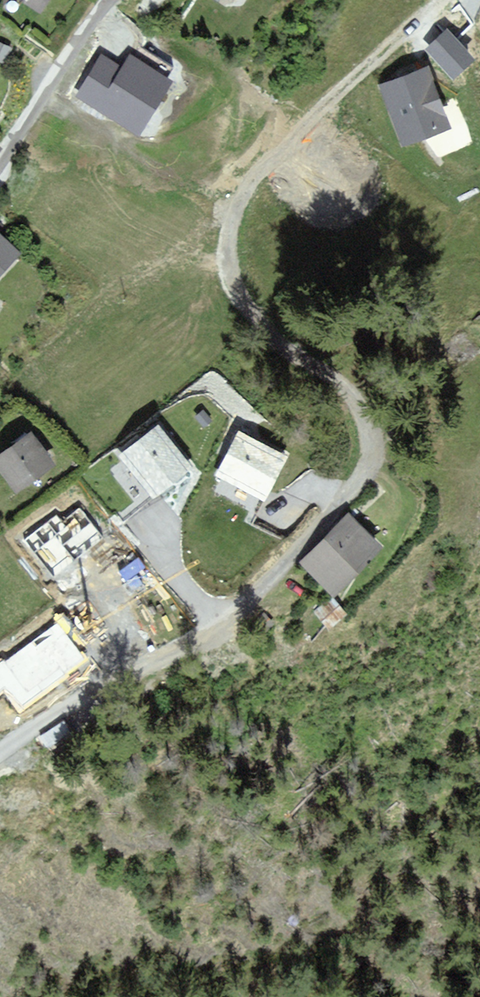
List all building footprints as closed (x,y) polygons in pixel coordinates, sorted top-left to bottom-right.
[(41,14),(51,0),(21,0),(41,14)] [(446,29),(424,50),(453,81),(476,60),(446,29)] [(0,43),(0,63),(6,65),(13,49),(0,43)] [(124,70),(103,57),(80,94),(140,131),(170,81),(132,58),(124,70)] [(429,66),(379,84),(402,147),(452,129),(429,66)] [(0,235),(0,276),(21,254),(0,235)] [(203,410),(194,418),(203,428),(212,420),(203,410)] [(194,468),(158,424),(120,455),(155,499),(194,468)] [(289,457),(238,431),(215,476),(265,502),(289,457)] [(0,458),(0,467),(16,490),(51,466),(31,437),(0,458)] [(53,573),(99,538),(79,511),(61,525),(56,518),(28,539),(53,573)] [(350,516),(303,563),(334,594),(381,547),(350,516)] [(58,625),(0,666),(0,691),(8,685),(22,704),(83,661),(58,625)] [(64,718),(40,731),(53,752),(76,738),(64,718)]
